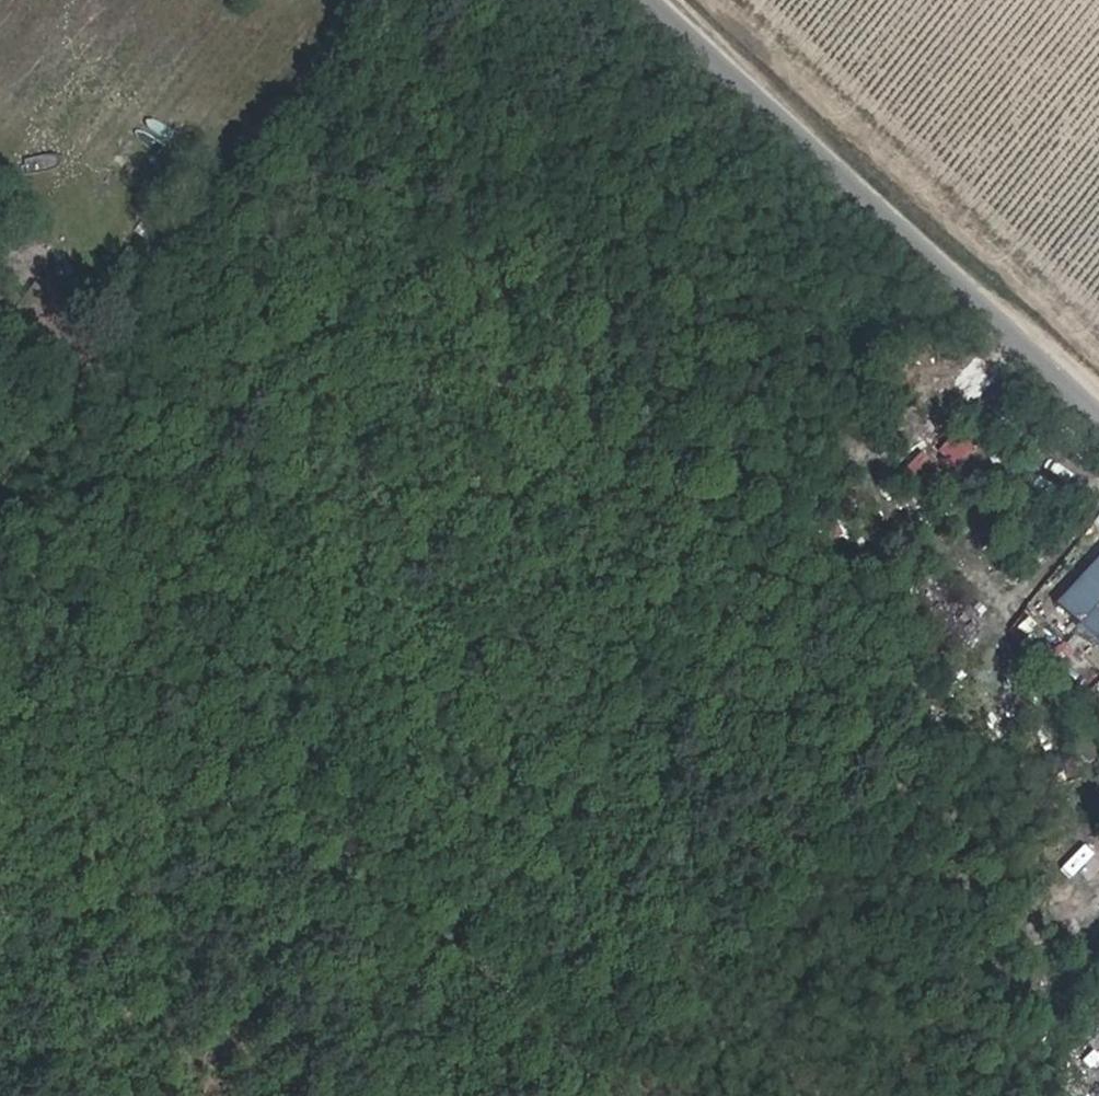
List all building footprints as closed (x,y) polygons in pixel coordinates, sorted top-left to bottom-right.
[(1060,603),(1098,638),(1098,560),(1060,603)]
